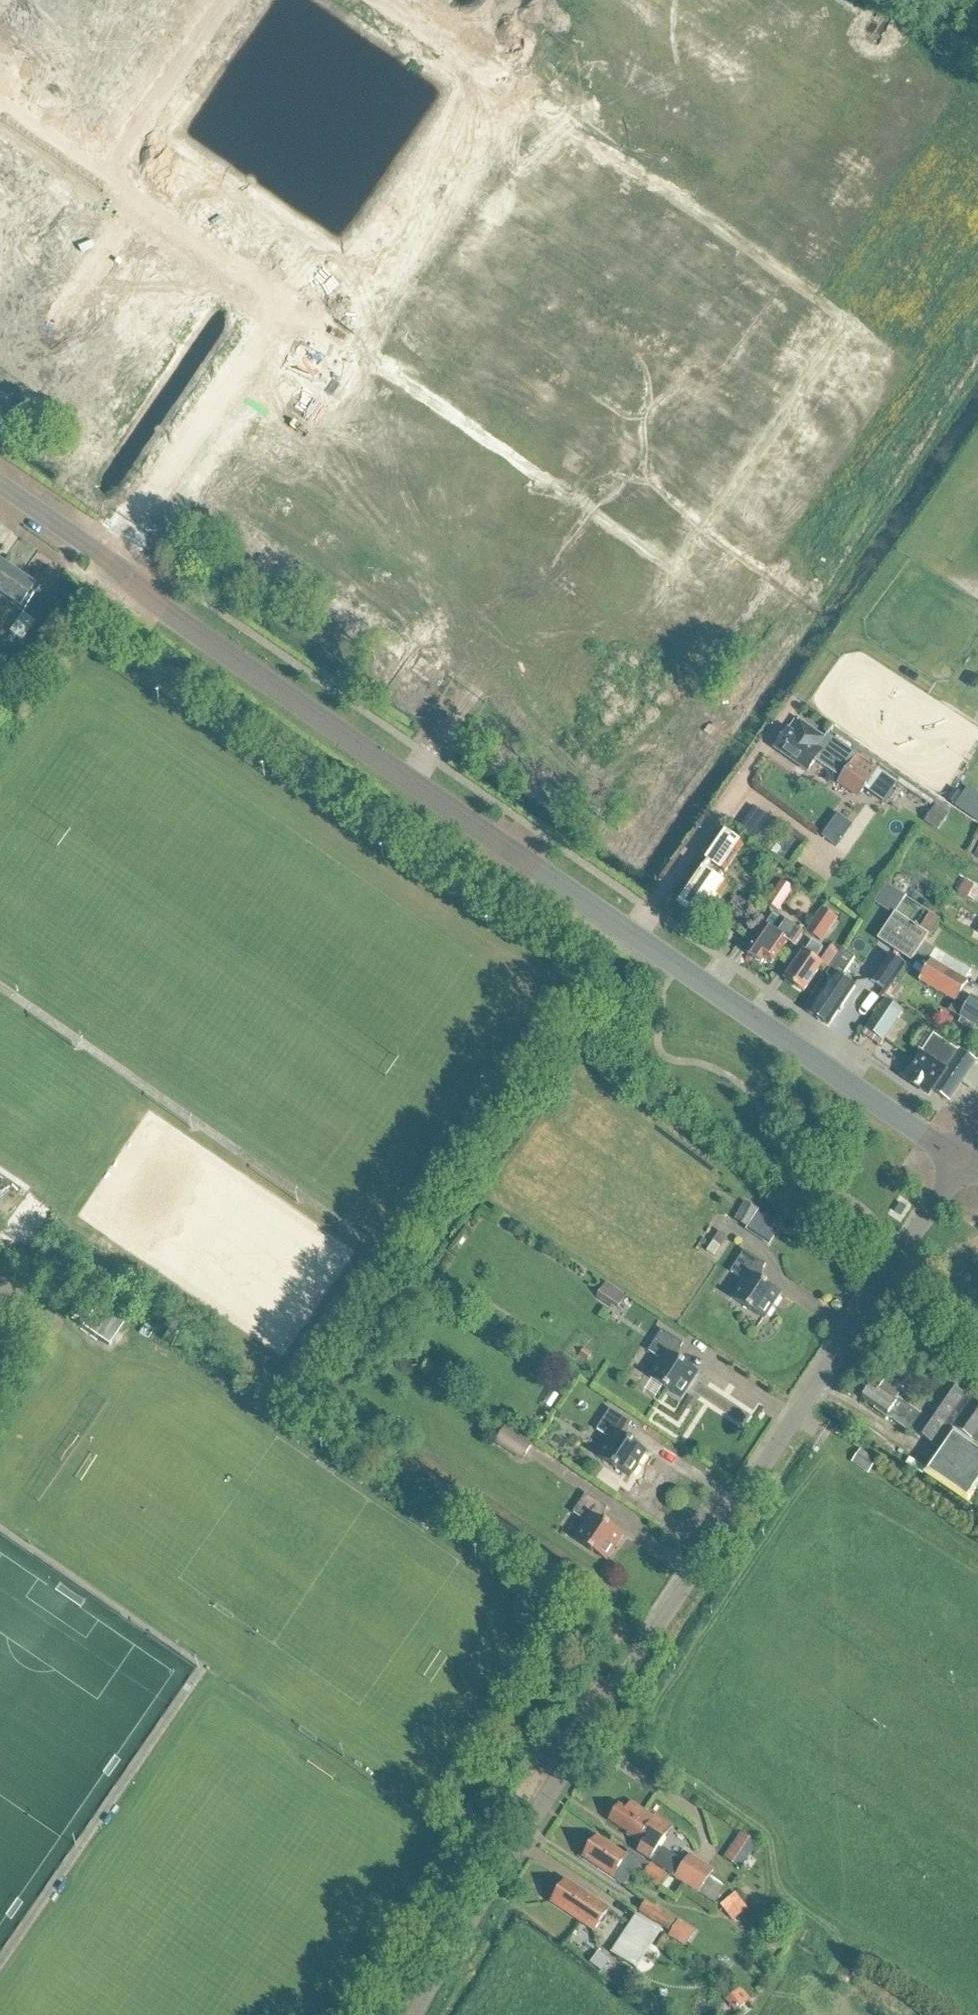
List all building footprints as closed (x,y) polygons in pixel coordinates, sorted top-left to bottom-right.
[(0,9),(0,18),(14,27),(33,0),(6,0),(0,9)] [(14,27),(32,40),(54,10),(59,2),(56,0),(33,0),(14,27)] [(123,6),(158,30),(172,10),(158,0),(127,0),(124,5),(123,6)] [(100,18),(92,30),(112,44),(119,34),(144,50),(158,30),(123,6),(124,5),(120,2),(106,22),(100,18)] [(76,52),(61,74),(106,105),(122,82),(98,65),(105,54),(77,35),(69,46),(76,52)] [(31,87),(25,95),(37,103),(43,95),(31,87)] [(22,199),(9,190),(23,171),(3,156),(0,160),(0,231),(22,199)] [(495,156),(479,179),(503,197),(496,207),(516,221),(523,211),(515,205),(531,182),(495,156)] [(457,210),(442,230),(477,255),(491,235),(501,242),(509,231),(489,217),(481,228),(457,210)] [(14,250),(6,261),(26,275),(34,265),(58,281),(74,259),(35,231),(19,254),(14,250)] [(586,245),(563,278),(585,294),(609,261),(586,245)] [(280,260),(268,252),(264,258),(276,266),(280,260)] [(609,261),(585,294),(608,310),(631,277),(609,261)] [(21,333),(37,311),(13,294),(20,283),(0,269),(0,270),(0,319),(21,333)] [(631,277),(608,310),(631,326),(654,293),(631,277)] [(406,282),(390,305),(426,331),(442,308),(450,314),(458,303),(438,289),(431,300),(406,282)] [(110,284),(94,307),(117,324),(110,334),(130,348),(138,338),(133,334),(149,312),(110,284)] [(654,293),(631,326),(655,343),(678,310),(654,293)] [(73,336),(57,359),(96,386),(112,364),(117,367),(124,357),(104,343),(97,353),(73,336)] [(900,433),(895,439),(905,446),(910,440),(900,433)] [(895,439),(891,446),(901,453),(905,446),(895,439)] [(849,505),(845,511),(854,518),(859,512),(849,505)] [(845,511),(840,518),(850,525),(854,518),(845,511)] [(21,577),(2,564),(0,568),(0,607),(21,577)] [(799,576),(794,583),(804,590),(808,583),(799,576)] [(0,607),(0,609),(3,611),(8,605),(22,614),(39,589),(21,577),(0,607)] [(794,583),(789,589),(799,596),(804,590),(794,583)] [(21,641),(33,623),(21,614),(9,633),(21,641)] [(790,731),(776,750),(809,773),(816,762),(842,781),(839,785),(858,799),(865,789),(883,803),(897,783),(827,736),(825,740),(798,721),(791,732),(790,731)] [(938,832),(949,814),(935,805),(924,823),(938,832)] [(760,845),(775,823),(754,808),(739,830),(760,845)] [(853,826),(837,815),(821,838),(836,849),(853,826)] [(725,875),(744,848),(722,832),(703,859),(706,861),(700,869),(676,903),(693,914),(693,918),(698,922),(702,921),(705,923),(728,889),(717,881),(723,873),(725,875)] [(977,895),(977,888),(965,881),(959,894),(975,902),(977,895)] [(780,912),(784,906),(793,890),(781,882),(766,904),(780,912)] [(890,883),(878,899),(894,911),(906,896),(890,883)] [(822,944),(838,920),(822,909),(806,933),(822,944)] [(939,920),(929,913),(919,929),(929,936),(939,920)] [(782,939),(779,936),(787,924),(774,915),(747,955),(761,965),(764,962),(771,967),(787,943),(794,948),(803,935),(791,927),(782,939)] [(909,964),(927,937),(895,915),(877,942),(909,964)] [(803,993),(821,966),(814,961),(822,949),(811,942),(785,981),(803,993)] [(828,1027),(855,988),(842,978),(855,960),(843,952),(826,976),(832,981),(809,1015),(828,1027)] [(887,993),(904,967),(888,956),(870,982),(887,993)] [(941,967),(965,981),(970,972),(946,958),(941,967)] [(965,981),(941,967),(931,961),(919,982),(955,1003),(967,983),(965,982),(965,981)] [(967,998),(961,1009),(958,1007),(953,1015),(962,1021),(959,1026),(972,1033),(975,1028),(977,1030),(977,1003),(971,999),(971,1000),(967,998)] [(880,1047),(903,1014),(885,1001),(862,1035),(880,1047)] [(976,1063),(950,1045),(934,1035),(921,1054),(919,1053),(902,1078),(929,1096),(932,1091),(949,1103),(976,1063)] [(813,1146),(823,1131),(814,1125),(804,1140),(813,1146)] [(749,1229),(758,1212),(744,1204),(735,1222),(749,1229)] [(764,1284),(757,1280),(766,1266),(744,1252),(730,1273),(742,1281),(731,1299),(747,1309),(746,1310),(750,1312),(751,1312),(764,1320),(781,1295),(767,1286),(768,1286),(764,1283),(764,1284)] [(617,1310),(626,1297),(606,1283),(596,1299),(610,1308),(611,1306),(617,1310)] [(123,1324),(96,1306),(80,1329),(107,1348),(123,1324)] [(681,1363),(674,1359),(683,1345),(662,1331),(648,1352),(660,1360),(648,1378),(664,1389),(668,1392),(668,1391),(682,1400),(698,1374),(685,1366),(685,1365),(681,1362),(681,1363)] [(888,1378),(881,1390),(872,1385),(862,1400),(875,1409),(874,1411),(886,1419),(887,1418),(908,1433),(910,1430),(940,1451),(926,1470),(910,1459),(906,1464),(922,1475),(968,1506),(977,1491),(977,1405),(947,1384),(930,1407),(888,1378)] [(629,1442),(623,1438),(632,1424),(610,1410),(596,1431),(609,1439),(597,1457),(613,1467),(612,1468),(616,1470),(630,1479),(647,1453),(633,1444),(634,1444),(630,1441),(629,1442)] [(522,1462),(532,1445),(505,1427),(494,1444),(522,1462)] [(851,1463),(869,1475),(877,1462),(860,1450),(851,1463)] [(606,1525),(599,1521),(608,1509),(586,1494),(573,1514),(585,1522),(574,1540),(589,1550),(589,1551),(592,1554),(593,1553),(607,1562),(623,1537),(610,1528),(610,1527),(606,1524),(606,1525)] [(654,1817),(630,1801),(625,1809),(619,1805),(608,1821),(627,1834),(626,1836),(641,1847),(637,1854),(664,1873),(674,1880),(699,1895),(714,1871),(691,1856),(685,1865),(660,1848),(673,1827),(655,1815),(654,1817)] [(742,1864),(756,1843),(742,1833),(727,1855),(742,1864)] [(625,1857),(597,1838),(583,1859),(624,1886),(634,1872),(660,1889),(668,1876),(651,1864),(650,1865),(629,1851),(625,1857)] [(595,1931),(608,1912),(566,1883),(553,1903),(595,1931)] [(732,1922),(747,1909),(735,1895),(720,1908),(732,1922)] [(668,1931),(675,1919),(647,1901),(640,1912),(668,1931)] [(636,1915),(610,1954),(634,1970),(660,1931),(636,1915)] [(695,1932),(677,1921),(668,1937),(686,1948),(695,1932)] [(773,1957),(779,1949),(764,1938),(758,1946),(773,1957)] [(751,2002),(741,1989),(725,2001),(735,2014),(751,2002)]
